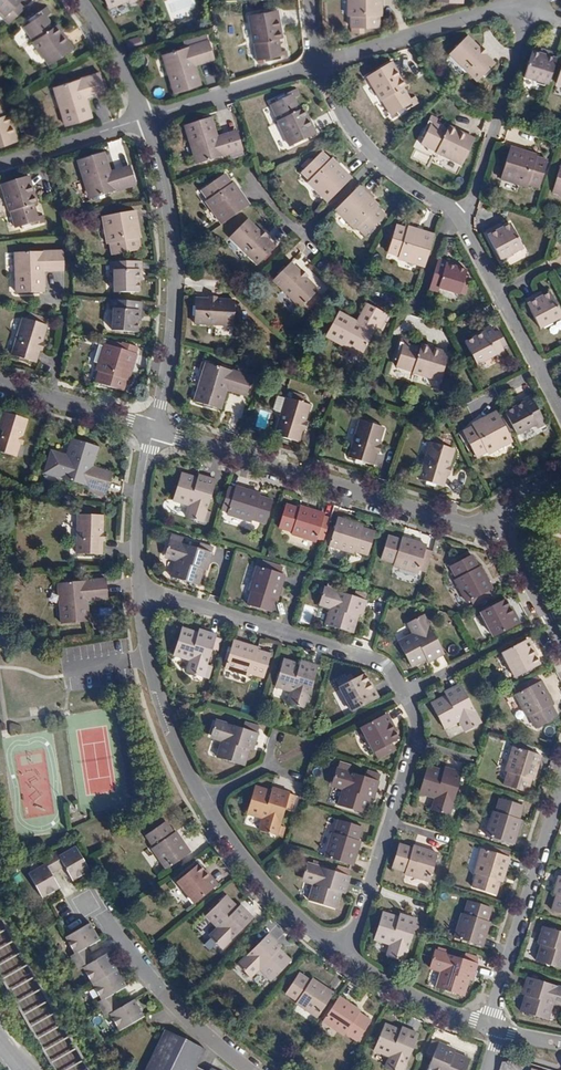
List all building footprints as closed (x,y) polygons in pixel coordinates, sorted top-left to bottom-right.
[(12,23),(25,10),(17,3),(20,0),(0,0),(0,11),(12,23)] [(21,0),(20,0),(17,3),(25,10),(28,7),(21,0)] [(383,0),(352,0),(352,3),(349,7),(349,10),(349,12),(350,13),(352,15),(352,26),(380,26),(381,15),(382,15),(383,0)] [(47,8),(30,19),(31,22),(26,25),(36,40),(34,41),(50,65),(74,49),(58,25),(54,27),(48,17),(51,14),(47,8)] [(254,42),(257,42),(260,59),(267,58),(268,61),(288,58),(286,49),(282,50),(280,38),(284,37),(279,9),(250,14),(254,42)] [(194,60),(214,54),(208,33),(190,39),(192,44),(185,46),(166,52),(168,61),(166,62),(175,93),(201,84),(196,65),(194,60)] [(144,45),(141,35),(126,39),(130,50),(144,45)] [(495,64),(487,55),(480,48),(468,36),(450,53),(478,81),(495,64)] [(482,46),(480,48),(487,55),(489,53),(482,46)] [(525,77),(548,84),(557,55),(546,52),(545,56),(543,55),(540,54),(533,52),(525,77)] [(215,59),(214,54),(194,60),(196,65),(215,59)] [(407,86),(393,61),(367,76),(382,101),(385,99),(394,114),(400,111),(401,114),(420,103),(415,96),(411,98),(404,88),(407,86)] [(60,93),(57,94),(67,125),(93,116),(87,97),(86,93),(106,86),(101,71),(58,85),(60,93)] [(204,76),(211,88),(219,84),(212,72),(204,76)] [(107,90),(106,86),(86,93),(87,97),(107,90)] [(278,120),(291,146),(317,133),(305,107),(301,109),(296,98),(300,96),(297,88),(278,97),(279,100),(273,102),(281,119),(278,120)] [(19,139),(10,112),(7,113),(3,100),(8,99),(6,92),(0,94),(0,145),(19,139)] [(436,124),(438,120),(431,116),(422,135),(425,136),(422,142),(438,150),(437,153),(462,165),(475,138),(449,126),(447,129),(436,124)] [(219,140),(217,136),(212,117),(185,125),(194,155),(198,154),(200,162),(244,149),(239,134),(219,140)] [(219,140),(239,134),(238,130),(217,136),(219,140)] [(511,147),(501,179),(507,181),(510,179),(518,181),(519,185),(524,186),(528,185),(540,188),(548,161),(537,157),(538,155),(511,147)] [(329,201),(352,178),(332,158),(330,159),(322,151),(302,171),(310,179),(311,183),(315,187),(319,187),(324,193),(324,196),(329,201)] [(137,184),(132,169),(111,175),(110,171),(104,152),(79,160),(88,190),(91,189),(93,197),(137,184)] [(131,165),(110,171),(111,175),(132,169),(131,165)] [(553,192),(560,195),(560,165),(553,192)] [(231,183),(225,173),(202,189),(208,198),(208,202),(211,206),(215,207),(220,214),(219,218),(222,223),(250,204),(233,181),(231,183)] [(30,174),(1,183),(9,210),(13,208),(19,226),(25,224),(26,227),(45,221),(43,213),(38,215),(34,202),(38,201),(30,174)] [(350,197),(337,210),(341,214),(345,214),(350,219),(351,223),(354,227),(359,227),(367,235),(387,215),(379,207),(380,206),(361,186),(350,197)] [(136,210),(104,215),(105,223),(108,225),(110,233),(107,236),(108,240),(111,242),(113,253),(140,249),(138,237),(140,237),(136,210)] [(276,247),(267,238),(260,231),(247,218),(230,236),(258,264),(276,247)] [(500,230),(498,226),(486,232),(500,260),(524,248),(512,224),(505,228),(500,230)] [(435,236),(435,235),(408,227),(407,229),(396,225),(388,252),(398,255),(401,260),(405,261),(409,259),(418,262),(420,266),(425,267),(435,236)] [(262,228),(260,231),(267,238),(269,236),(262,228)] [(44,291),(43,270),(43,265),(65,265),(64,249),(19,251),(19,260),(16,260),(17,292),(44,291)] [(447,265),(448,262),(440,259),(430,289),(439,291),(440,288),(460,294),(461,293),(462,287),(467,288),(471,277),(466,275),(468,271),(458,268),(447,265)] [(141,262),(111,263),(111,269),(114,269),(114,291),(139,291),(139,279),(139,269),(141,269),(141,262)] [(319,290),(307,278),(300,271),(291,262),(274,279),(301,307),(319,290)] [(302,269),(300,271),(307,278),(309,276),(302,269)] [(544,296),(539,299),(537,295),(525,301),(540,329),(560,317),(560,312),(551,292),(544,296)] [(235,300),(219,299),(208,299),(196,298),(194,323),(234,325),(235,300)] [(141,303),(110,301),(110,308),(115,308),(113,329),(137,331),(138,320),(138,310),(141,310),(141,303)] [(361,324),(371,305),(367,303),(357,322),(361,324)] [(361,324),(357,322),(339,312),(326,335),(354,351),(355,348),(363,352),(385,312),(371,305),(361,324)] [(36,361),(39,350),(42,340),(47,324),(23,317),(12,354),(36,361)] [(485,333),(475,338),(466,343),(477,364),(496,354),(498,357),(506,353),(492,326),(484,330),(485,333)] [(411,339),(402,337),(396,357),(399,358),(397,364),(414,369),(413,373),(440,381),(449,353),(422,345),(421,348),(409,344),(411,339)] [(137,353),(106,343),(104,349),(105,353),(103,360),(100,362),(98,367),(99,371),(96,382),(123,390),(126,379),(128,380),(137,353)] [(221,409),(226,389),(228,385),(248,391),(253,376),(209,363),(206,371),(203,371),(194,401),(221,409)] [(247,396),(248,391),(228,385),(226,389),(247,396)] [(298,442),(302,430),(305,420),(310,405),(287,397),(275,434),(298,442)] [(531,397),(523,401),(524,403),(514,408),(505,412),(517,434),(536,424),(538,428),(546,424),(531,397)] [(23,434),(27,418),(4,411),(0,423),(0,451),(16,455),(20,444),(23,434)] [(463,432),(467,439),(477,457),(486,452),(490,453),(495,450),(496,447),(503,443),(507,444),(513,441),(497,411),(473,425),(474,427),(463,432)] [(372,465),(376,453),(379,443),(384,428),(360,420),(348,457),(372,465)] [(72,438),(63,468),(66,469),(63,477),(91,486),(89,491),(97,494),(99,489),(105,491),(107,491),(112,476),(91,470),(92,465),(98,446),(72,438)] [(447,475),(450,465),(455,450),(431,442),(420,480),(443,487),(447,475)] [(113,472),(92,465),(91,470),(112,476),(113,472)] [(204,480),(198,478),(181,473),(173,499),(191,505),(187,517),(202,522),(216,480),(205,477),(204,480)] [(230,504),(227,511),(227,513),(252,521),(253,518),(266,522),(273,500),(259,496),(260,494),(235,487),(235,489),(228,486),(223,502),(230,504)] [(221,509),(227,511),(230,504),(223,502),(221,509)] [(299,508),(285,504),(278,526),(292,531),(291,533),(316,541),(325,514),(300,506),(299,508)] [(102,554),(102,541),(103,531),(103,514),(78,513),(77,553),(102,554)] [(327,537),(331,538),(329,545),(353,553),(355,551),(368,555),(375,532),(362,527),(362,525),(337,518),(336,522),(332,521),(327,537)] [(401,540),(388,536),(380,559),(394,563),(393,565),(418,573),(426,546),(402,538),(401,540)] [(209,552),(199,548),(170,539),(165,554),(177,558),(171,577),(197,585),(203,567),(205,561),(208,562),(211,552),(209,552)] [(200,543),(199,548),(209,552),(211,546),(200,543)] [(471,555),(450,566),(457,579),(455,580),(466,602),(492,588),(480,566),(478,567),(471,555)] [(284,574),(257,566),(249,590),(252,591),(247,604),(270,612),(275,598),(277,599),(284,574)] [(88,621),(87,600),(86,596),(108,594),(106,578),(62,582),(62,591),(59,592),(62,623),(88,621)] [(359,610),(362,611),(366,600),(363,599),(365,594),(354,591),(353,596),(333,590),(335,585),(329,583),(328,588),(325,587),(324,587),(319,603),(331,607),(325,624),(352,633),(358,615),(359,610)] [(480,612),(493,637),(518,624),(505,599),(480,612)] [(411,667),(426,659),(433,656),(434,659),(443,654),(423,615),(409,622),(415,633),(398,642),(411,667)] [(216,635),(206,632),(205,635),(198,633),(182,627),(173,654),(192,660),(188,671),(203,676),(205,670),(210,671),(212,665),(207,664),(212,647),(216,649),(220,638),(215,636),(216,635)] [(102,655),(129,652),(127,639),(101,642),(102,655)] [(258,648),(233,640),(225,666),(249,674),(250,672),(264,677),(271,654),(257,650),(258,648)] [(526,640),(502,653),(515,678),(540,665),(526,640)] [(306,667),(300,665),(283,659),(275,686),(293,692),(290,703),(305,708),(318,667),(307,663),(307,664),(306,667)] [(342,685),(339,686),(352,712),(377,699),(364,674),(352,679),(350,675),(339,680),(342,685)] [(541,681),(515,694),(527,717),(529,716),(536,729),(557,718),(550,705),(552,704),(541,681)] [(460,684),(451,689),(452,692),(445,696),(431,704),(444,729),(461,720),(466,729),(480,722),(460,684)] [(184,707),(176,709),(179,719),(187,716),(184,707)] [(381,749),(384,755),(394,750),(391,743),(398,740),(385,714),(360,727),(373,752),(381,749)] [(243,765),(249,748),(250,742),(253,743),(257,733),(259,726),(249,723),(247,730),(242,728),(215,720),(210,735),(222,739),(217,757),(243,765)] [(540,755),(513,747),(505,772),(508,773),(504,786),(526,793),(530,779),(533,780),(540,755)] [(381,749),(373,752),(377,759),(384,755),(381,749)] [(350,765),(342,763),(340,769),(337,769),(336,768),(331,784),(344,788),(338,805),(364,813),(370,797),(372,791),(375,792),(378,781),(380,775),(367,771),(365,777),(348,772),(350,765)] [(450,774),(444,772),(427,767),(419,793),(437,799),(434,811),(449,816),(462,774),(451,770),(450,774)] [(277,794),(271,792),(254,787),(246,813),(265,819),(261,831),(276,835),(285,808),(291,810),(296,796),(279,790),(277,794)] [(522,806),(500,799),(496,812),(493,811),(486,836),(513,845),(520,820),(518,819),(522,806)] [(332,833),(325,856),(352,864),(360,841),(357,840),(361,827),(338,820),(334,833),(332,833)] [(151,848),(166,869),(189,853),(175,831),(173,833),(165,821),(145,835),(153,846),(151,848)] [(48,874),(57,868),(66,863),(67,865),(68,867),(66,868),(72,878),(88,869),(75,845),(58,854),(55,850),(48,854),(41,858),(44,863),(28,872),(42,896),(58,886),(52,876),(50,877),(49,875),(48,874)] [(412,849),(398,845),(391,867),(405,871),(404,874),(429,881),(437,854),(412,847),(412,849)] [(487,850),(482,849),(474,873),(476,874),(472,888),(495,895),(499,881),(501,882),(509,858),(508,857),(509,853),(501,851),(500,855),(495,853),(496,849),(488,846),(487,850)] [(198,864),(176,881),(194,903),(216,886),(198,864)] [(346,876),(335,872),(307,864),(302,878),(314,882),(308,901),(335,909),(340,892),(342,885),(345,886),(348,876),(346,876)] [(335,872),(346,876),(348,871),(336,867),(335,872)] [(557,895),(552,912),(560,914),(560,877),(556,888),(560,889),(557,895)] [(252,918),(245,910),(242,913),(238,908),(225,895),(205,915),(219,929),(210,938),(221,950),(252,918)] [(491,908),(468,901),(464,914),(462,913),(454,938),(481,947),(489,922),(486,921),(491,908)] [(416,920),(405,917),(404,920),(398,918),(382,913),(374,940),(392,945),(388,957),(403,962),(416,920)] [(95,940),(86,923),(67,934),(62,937),(71,953),(66,956),(70,963),(74,970),(79,968),(88,984),(97,1000),(93,1003),(97,1010),(101,1018),(106,1015),(115,1031),(139,1017),(130,1000),(119,1006),(121,1008),(119,1009),(117,1010),(112,1001),(107,992),(109,992),(111,990),(112,992),(122,987),(112,970),(103,953),(93,959),(94,961),(93,962),(91,963),(86,955),(81,945),(82,945),(84,944),(85,946),(95,940)] [(541,938),(544,939),(542,946),(537,962),(560,970),(560,933),(544,928),(541,938)] [(290,961),(277,948),(273,943),(275,941),(268,934),(236,965),(248,977),(257,968),(270,981),(290,961)] [(469,973),(473,974),(476,964),(434,950),(429,966),(442,970),(436,989),(462,996),(467,979),(469,973)] [(463,953),(462,959),(476,963),(478,957),(463,953)] [(295,1003),(316,1017),(332,993),(311,979),(310,981),(298,973),(285,993),(296,1001),(295,1003)] [(525,989),(528,990),(526,996),(521,1013),(548,1021),(554,1003),(560,1005),(560,988),(528,978),(525,989)] [(360,1011),(339,997),(323,1022),(344,1036),(345,1033),(357,1041),(370,1021),(358,1013),(360,1011)] [(400,1031),(384,1025),(373,1050),(391,1058),(386,1069),(387,1069),(403,1069),(418,1035),(408,1031),(406,1034),(400,1031)] [(192,1068),(201,1051),(161,1031),(142,1069),(197,1069),(192,1068)] [(447,1047),(438,1043),(427,1069),(465,1069),(469,1061),(452,1053),(446,1050),(447,1047)] [(501,1061),(498,1069),(519,1069),(523,1066),(526,1061),(512,1056),(509,1059),(506,1060),(502,1061),(501,1061)]
